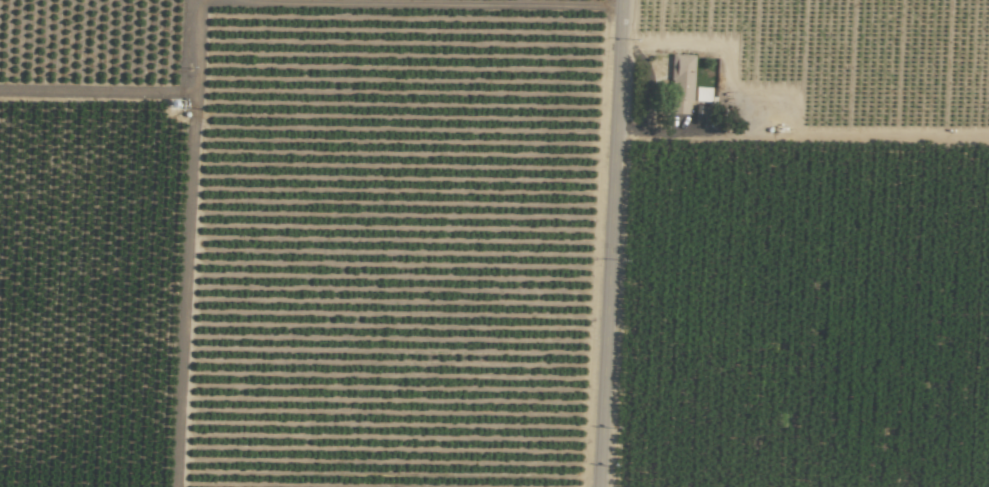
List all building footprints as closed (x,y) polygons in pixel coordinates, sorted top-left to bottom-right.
[(693,55),(672,54),(669,108),(687,109),(687,102),(691,102),(693,55)] [(710,88),(693,87),(693,102),(709,102),(710,88)]
